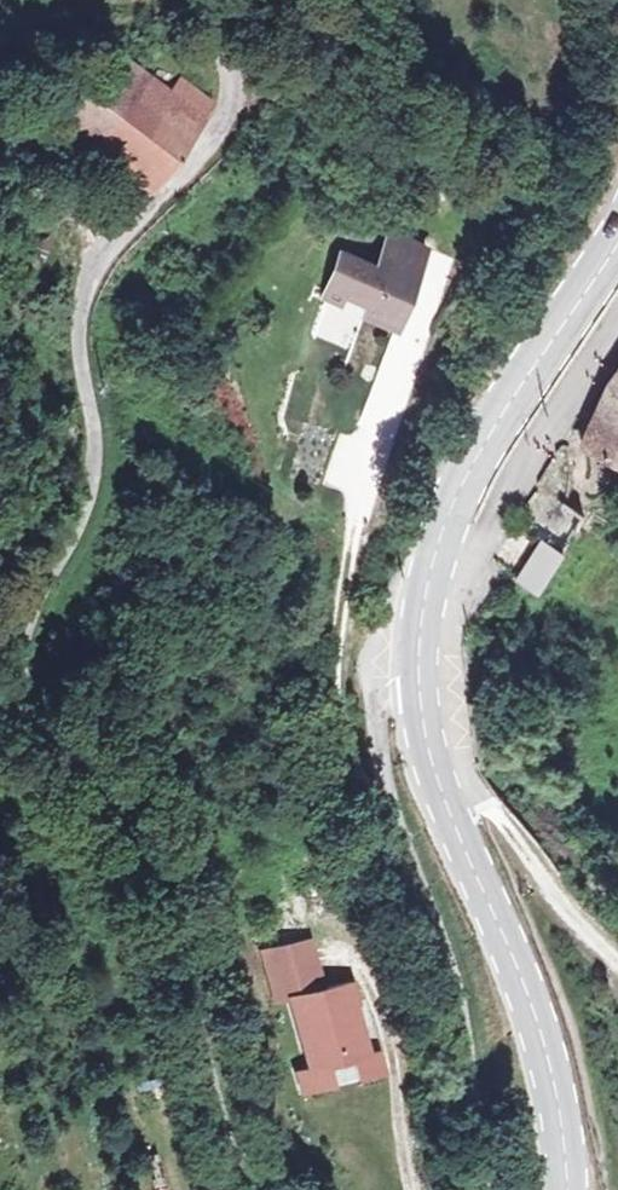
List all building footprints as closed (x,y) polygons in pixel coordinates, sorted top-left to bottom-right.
[(217,122),(228,105),(200,84),(189,96),(136,53),(85,117),(165,183),(207,135),(217,122)] [(340,254),(325,297),(345,303),(348,293),(365,299),(360,310),(395,323),(406,297),(398,293),(405,280),(411,282),(424,246),(387,234),(375,265),(340,254)] [(583,425),(617,445),(617,375),(583,425)] [(539,594),(567,552),(541,536),(514,577),(539,594)] [(293,1004),(327,993),(312,943),(264,957),(279,1008),(293,1004)] [(315,1054),(318,1064),(363,1050),(350,1008),(358,1006),(352,986),(327,993),(293,1004),(304,1041),(322,1035),(327,1050),(315,1054)] [(363,1050),(318,1064),(321,1072),(296,1080),(302,1099),(332,1090),(328,1077),(353,1068),(358,1084),(383,1076),(375,1054),(364,1057),(363,1050)]
